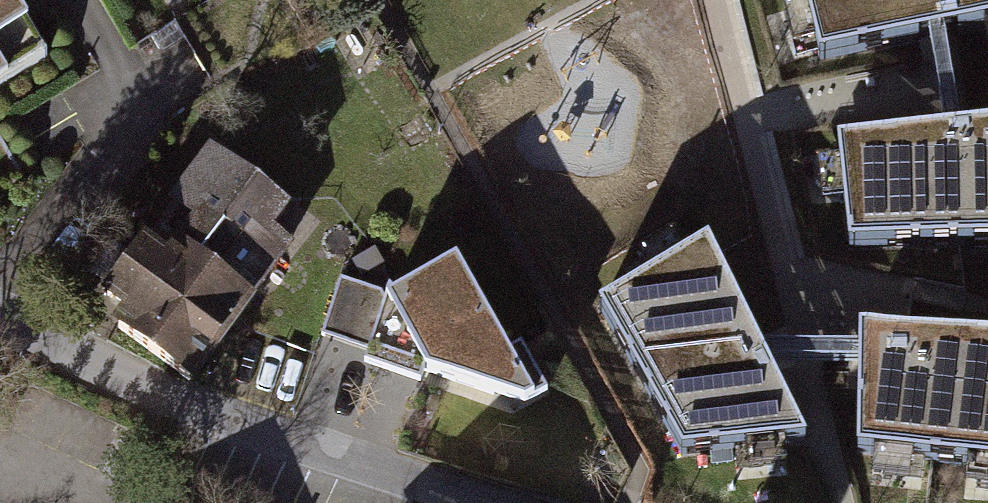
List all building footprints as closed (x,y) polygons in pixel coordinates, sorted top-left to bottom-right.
[(213,10),(229,0),(206,0),(213,10)] [(987,19),(987,0),(807,0),(821,56),(987,19)] [(32,72),(0,20),(0,92),(32,72)] [(834,141),(847,240),(987,237),(987,121),(834,141)] [(294,221),(200,156),(135,243),(244,310),(294,221)] [(244,310),(135,243),(94,301),(150,342),(141,360),(192,384),(244,310)] [(804,437),(704,244),(597,305),(679,452),(804,437)] [(401,292),(377,247),(350,258),(325,334),(373,348),(368,362),(514,414),(555,390),(528,344),(518,348),(464,257),(401,292)] [(857,329),(857,451),(987,465),(987,337),(857,329)]
